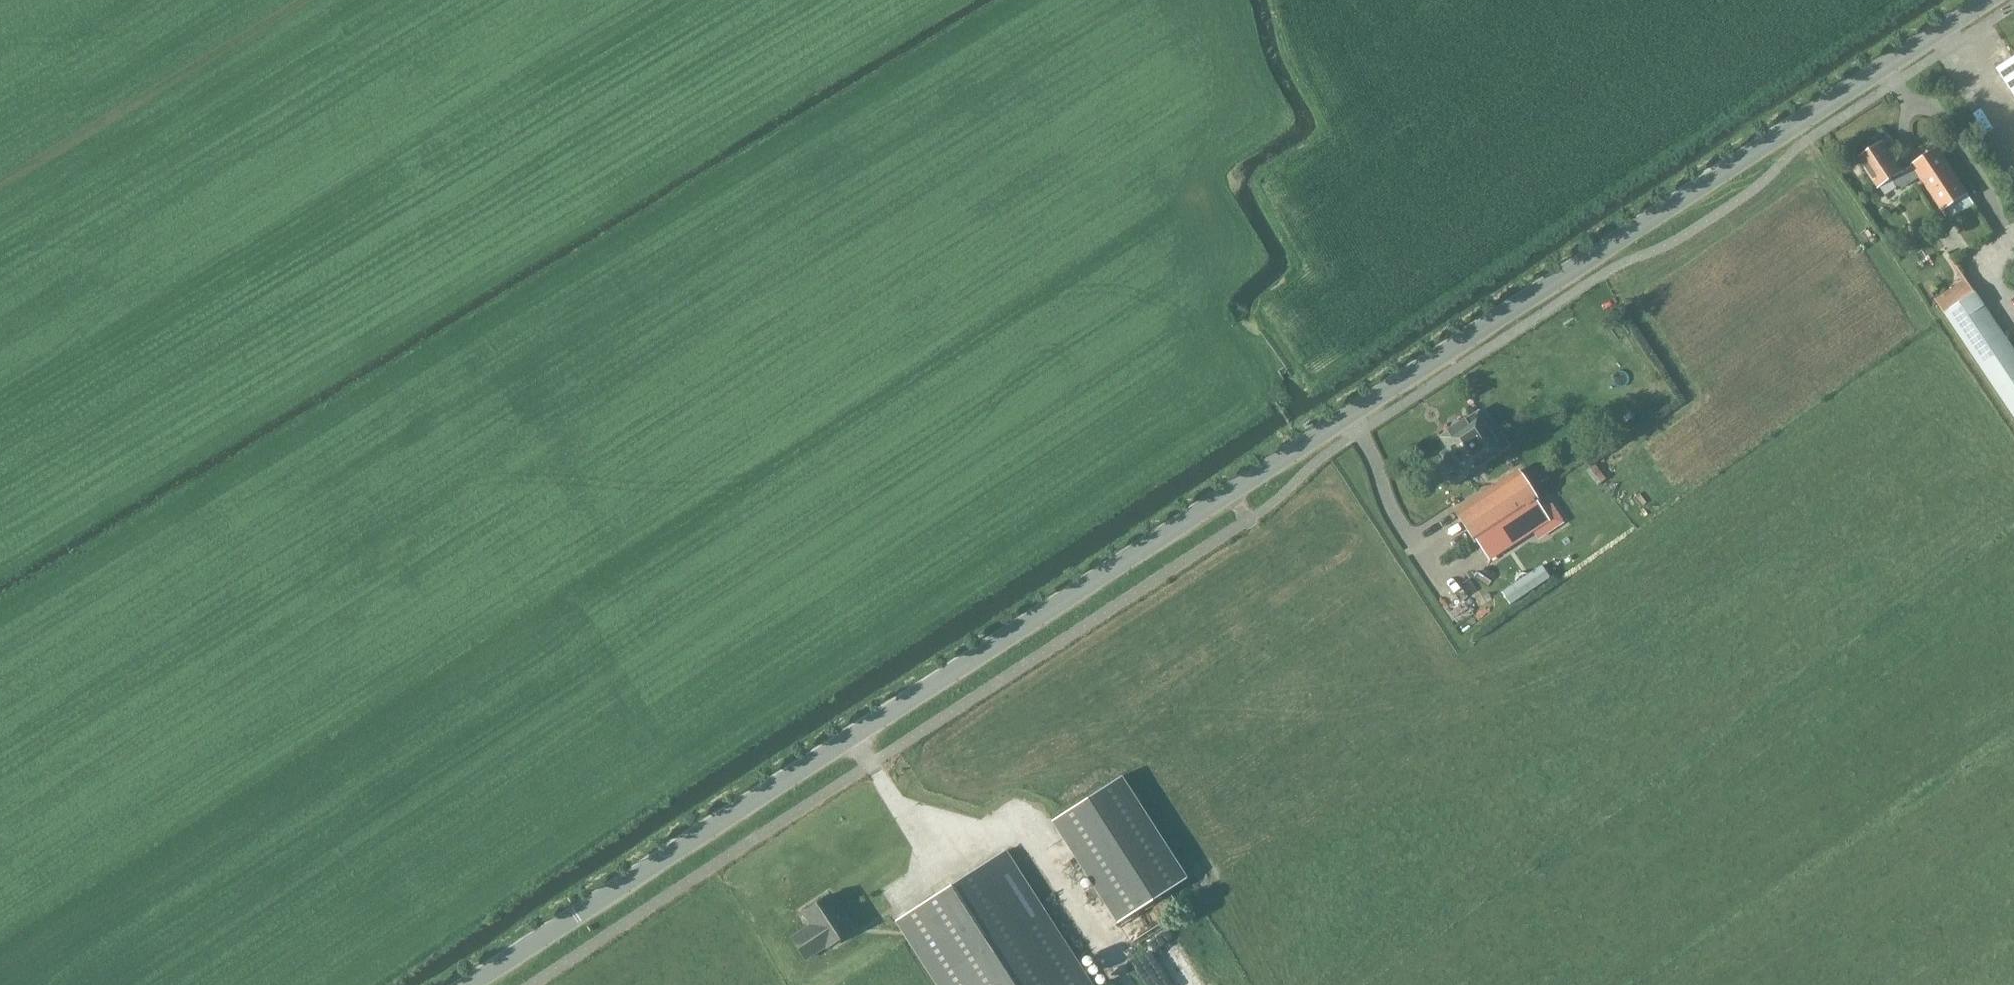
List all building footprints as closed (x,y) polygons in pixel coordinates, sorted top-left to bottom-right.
[(1997,68),(2013,94),(2013,57),(1997,68)] [(1919,177),(1911,165),(1902,171),(1884,143),(1859,158),(1879,188),(1892,179),(1897,186),(1904,187),(1919,177)] [(1911,165),(1919,177),(1942,211),(1948,207),(1955,217),(1975,204),(1968,194),(1969,193),(1938,147),(1911,165)] [(1945,314),(2013,417),(2013,349),(1976,292),(1945,314)] [(1448,430),(1438,436),(1446,449),(1439,453),(1449,467),(1456,463),(1465,478),(1506,452),(1505,450),(1510,447),(1501,433),(1496,436),(1479,410),(1461,422),(1452,422),(1448,430)] [(1547,522),(1533,500),(1517,473),(1454,513),(1474,544),(1476,542),(1489,561),(1547,522)] [(1118,922),(1186,878),(1119,773),(1051,817),(1118,922)] [(936,984),(1093,984),(1005,849),(895,921),(936,984)] [(825,944),(827,947),(853,929),(828,891),(802,909),(811,922),(790,936),(804,958),(825,944)]
